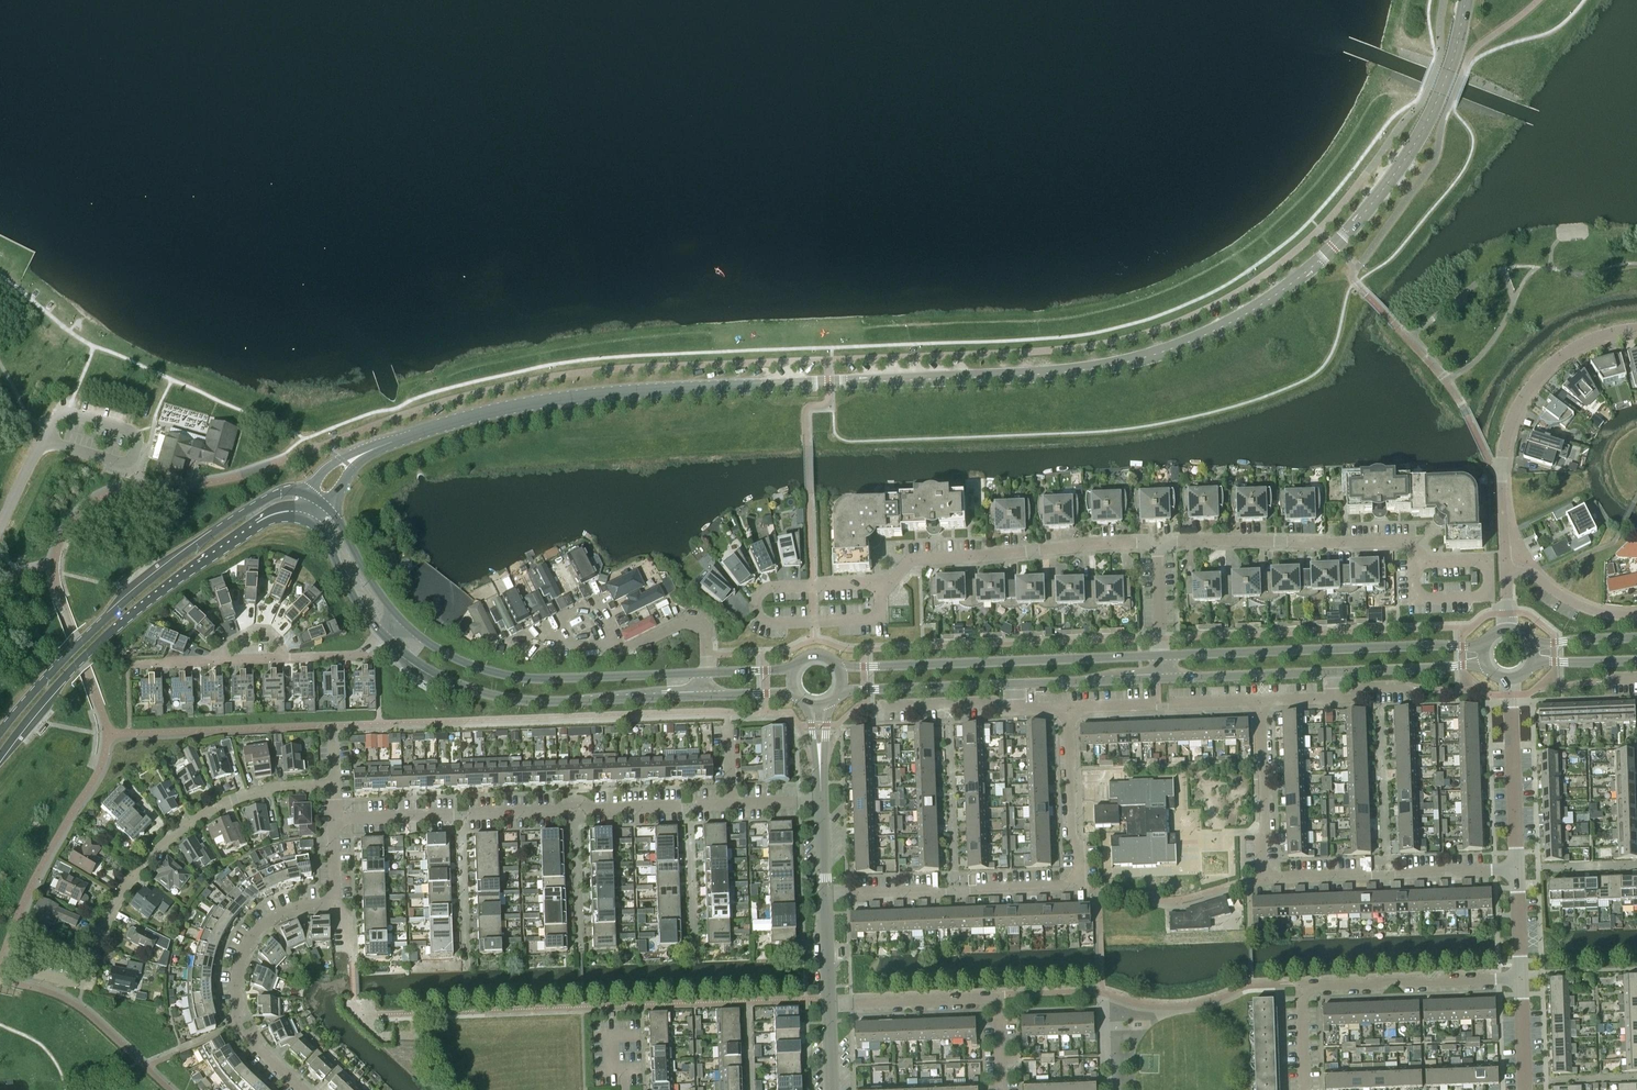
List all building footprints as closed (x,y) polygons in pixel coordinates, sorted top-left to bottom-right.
[(1627,354),(1631,368),(1629,368),(1635,389),(1636,389),(1636,351),(1627,354)] [(1626,377),(1621,357),(1590,365),(1603,383),(1626,377)] [(1587,408),(1599,396),(1582,371),(1578,375),(1576,373),(1573,372),(1571,372),(1568,373),(1566,375),(1565,377),(1564,379),(1564,381),(1565,384),(1566,386),(1562,390),(1587,408)] [(1574,417),(1550,399),(1532,431),(1544,435),(1551,426),(1555,426),(1558,426),(1560,425),(1565,429),(1574,417)] [(206,449),(168,437),(158,470),(179,476),(185,456),(224,467),(233,435),(211,429),(210,433),(208,433),(206,440),(208,440),(206,449)] [(1561,455),(1564,446),(1562,446),(1562,445),(1550,442),(1550,439),(1545,438),(1544,440),(1532,436),(1532,437),(1530,436),(1528,444),(1529,445),(1532,446),(1528,460),(1542,464),(1544,460),(1553,463),(1556,454),(1559,455),(1559,454),(1561,455)] [(1410,481),(1411,481),(1411,478),(1395,479),(1395,476),(1383,476),(1384,480),(1373,480),(1373,477),(1362,477),(1362,480),(1346,481),(1347,514),(1372,513),(1372,514),(1373,516),(1375,517),(1378,514),(1379,514),(1380,514),(1381,514),(1381,513),(1382,512),(1411,511),(1410,481)] [(1474,516),(1474,508),(1477,507),(1477,498),(1476,494),(1475,491),(1473,488),(1471,485),(1467,484),(1464,483),(1460,482),(1451,483),(1451,486),(1443,487),(1443,483),(1427,484),(1427,480),(1411,481),(1410,481),(1411,511),(1411,514),(1419,513),(1420,517),(1435,516),(1439,520),(1439,521),(1439,522),(1441,522),(1441,527),(1443,527),(1445,526),(1446,550),(1482,548),(1481,531),(1478,531),(1478,515),(1474,516)] [(1223,493),(1222,489),(1221,490),(1214,492),(1203,493),(1204,521),(1218,520),(1217,508),(1222,510),(1223,506),(1224,502),(1223,498),(1223,493)] [(1271,494),(1270,490),(1269,490),(1269,491),(1262,493),(1251,494),(1252,521),(1266,521),(1266,509),(1270,510),(1270,511),(1271,511),(1272,507),(1272,503),(1272,498),(1271,494)] [(1174,495),(1173,491),(1173,492),(1165,494),(1155,495),(1156,523),(1170,522),(1169,510),(1174,511),(1173,512),(1174,512),(1175,508),(1175,504),(1175,499),(1174,495)] [(1204,521),(1203,493),(1192,493),(1185,492),(1185,491),(1184,491),(1183,495),(1183,499),(1183,503),(1184,508),(1185,512),(1186,511),(1185,511),(1190,510),(1190,521),(1204,521)] [(1320,495),(1318,491),(1318,492),(1310,494),(1300,494),(1301,522),(1315,522),(1314,514),(1314,510),(1319,511),(1318,512),(1319,512),(1320,508),(1320,503),(1320,499),(1320,495)] [(1252,521),(1251,494),(1241,494),(1233,492),(1232,492),(1232,496),(1231,500),(1231,504),(1232,508),(1233,513),(1234,512),(1238,510),(1238,522),(1252,521)] [(1301,522),(1300,494),(1289,495),(1281,493),(1282,493),(1281,492),(1280,497),(1280,501),(1280,505),(1281,509),(1282,513),(1286,511),(1287,523),(1301,522)] [(966,528),(965,495),(949,496),(949,493),(938,493),(938,497),(927,497),(927,494),(916,494),(916,497),(900,497),(901,500),(902,530),(903,530),(932,529),(932,530),(933,531),(934,531),(935,531),(935,530),(939,534),(940,533),(941,531),(941,529),(966,528)] [(1126,497),(1125,493),(1124,493),(1124,494),(1117,496),(1106,496),(1107,524),(1121,524),(1121,512),(1125,513),(1125,514),(1126,514),(1127,510),(1127,506),(1127,501),(1126,497)] [(1156,523),(1155,495),(1144,495),(1136,493),(1135,497),(1135,501),(1135,505),(1135,509),(1137,514),(1137,513),(1141,511),(1142,523),(1156,523)] [(1107,524),(1106,496),(1096,497),(1088,495),(1087,494),(1087,499),(1086,503),(1086,507),(1087,511),(1088,515),(1089,515),(1089,514),(1093,513),(1093,525),(1107,524)] [(1078,502),(1077,498),(1076,498),(1069,501),(1058,501),(1059,529),(1073,528),(1073,517),(1077,518),(1078,518),(1078,514),(1079,510),(1079,506),(1078,502)] [(1059,529),(1058,501),(1048,501),(1040,500),(1040,499),(1039,499),(1038,503),(1038,507),(1038,512),(1039,516),(1040,520),(1041,520),(1041,519),(1045,518),(1045,529),(1059,529)] [(901,500),(884,501),(885,504),(869,505),(869,508),(861,509),(861,505),(851,505),(847,506),(843,508),(840,510),(837,514),(836,518),(836,522),(836,532),(840,531),(840,539),(836,540),(837,555),(834,556),(834,573),(871,571),(870,548),(871,548),(874,549),(874,544),(875,543),(876,542),(876,541),(875,540),(878,537),(879,537),(894,537),(894,533),(903,533),(903,530),(902,530),(901,500)] [(1030,506),(1029,502),(1028,502),(1028,503),(1021,505),(1010,505),(1011,533),(1025,533),(1024,521),(1029,522),(1029,523),(1030,519),(1031,514),(1030,510),(1030,506)] [(1011,533),(1010,505),(999,506),(992,504),(991,504),(990,508),(990,512),(990,516),(991,520),(992,524),(993,524),(992,523),(997,522),(997,534),(1011,533)] [(1597,532),(1584,507),(1575,512),(1571,505),(1553,514),(1556,522),(1566,517),(1578,540),(1568,545),(1572,553),(1591,543),(1587,536),(1597,532)] [(800,570),(798,534),(797,534),(798,535),(795,536),(792,537),(789,538),(787,540),(785,542),(777,544),(782,567),(799,564),(799,570),(800,570)] [(776,573),(767,539),(767,540),(764,541),(762,543),(759,545),(757,547),(756,549),(748,553),(758,575),(774,568),(776,574),(776,573)] [(1626,545),(1616,555),(1615,554),(1614,554),(1617,558),(1636,559),(1636,545),(1626,545)] [(595,579),(580,548),(569,554),(584,585),(595,579)] [(1557,560),(1551,548),(1543,552),(1549,564),(1557,560)] [(754,582),(738,551),(737,551),(738,552),(735,554),(733,556),(732,558),(730,561),(729,563),(723,568),(737,587),(751,577),(754,582)] [(576,589),(561,557),(550,563),(565,594),(576,589)] [(289,584),(297,565),(284,559),(279,571),(281,571),(277,582),(270,598),(281,603),(286,590),(288,591),(291,584),(289,584)] [(1385,584),(1384,561),(1383,563),(1370,563),(1370,562),(1369,563),(1370,563),(1364,564),(1365,588),(1373,587),(1375,589),(1377,590),(1380,590),(1382,591),(1385,591),(1385,593),(1385,591),(1387,590),(1388,589),(1388,587),(1388,585),(1387,584),(1385,584)] [(257,584),(258,563),(244,562),(243,575),(245,575),(245,586),(244,604),(255,604),(256,591),(258,591),(259,584),(257,584)] [(1365,588),(1364,564),(1359,564),(1359,563),(1358,563),(1358,564),(1351,564),(1351,566),(1344,566),(1346,595),(1348,595),(1350,594),(1354,592),(1357,590),(1357,588),(1365,588)] [(560,597),(544,566),(533,571),(548,603),(560,597)] [(1326,591),(1325,567),(1319,567),(1319,566),(1318,567),(1311,568),(1312,570),(1305,570),(1306,598),(1309,598),(1311,598),(1313,597),(1315,596),(1316,595),(1318,594),(1318,592),(1326,591)] [(1346,595),(1344,566),(1331,567),(1331,566),(1330,566),(1330,567),(1325,567),(1326,591),(1333,591),(1337,593),(1341,594),(1343,595),(1346,595)] [(735,595),(712,568),(711,569),(712,570),(710,572),(708,574),(707,577),(706,580),(706,583),(701,589),(719,604),(730,591),(734,596),(735,595)] [(635,570),(605,585),(611,599),(642,584),(635,570)] [(1286,595),(1285,571),(1280,571),(1280,570),(1279,570),(1279,571),(1272,571),(1272,574),(1267,574),(1268,602),(1271,601),(1275,600),(1279,597),(1279,595),(1286,595)] [(1306,598),(1305,570),(1291,571),(1291,570),(1291,571),(1285,571),(1286,595),(1294,595),(1298,597),(1302,598),(1304,598),(1306,598)] [(1268,602),(1267,574),(1252,574),(1252,573),(1251,574),(1247,575),(1248,599),(1254,598),(1258,601),(1260,601),(1264,602),(1268,602)] [(1248,599),(1247,575),(1240,575),(1240,574),(1240,575),(1233,575),(1233,577),(1226,578),(1227,606),(1230,606),(1232,605),(1236,603),(1239,601),(1239,599),(1248,599)] [(543,606),(527,575),(516,580),(531,611),(543,606)] [(1606,582),(1609,595),(1636,589),(1636,575),(1606,582)] [(1207,602),(1206,578),(1201,578),(1200,578),(1187,579),(1187,577),(1186,577),(1187,600),(1186,601),(1184,602),(1184,604),(1184,605),(1186,607),(1187,607),(1187,609),(1188,609),(1188,607),(1191,607),(1193,606),(1195,605),(1198,604),(1200,603),(1207,602)] [(1227,606),(1226,578),(1213,578),(1212,577),(1212,578),(1206,578),(1207,602),(1215,602),(1219,604),(1223,605),(1225,606),(1227,606)] [(952,603),(951,579),(945,579),(945,578),(945,579),(932,580),(931,578),(932,601),(930,601),(929,603),(929,604),(929,606),(930,607),(932,608),(932,610),(933,610),(933,608),(935,608),(938,607),(940,606),(942,605),(944,604),(952,603)] [(972,609),(971,581),(964,581),(964,579),(957,579),(957,578),(956,578),(956,579),(951,579),(952,603),(959,603),(959,605),(961,606),(963,607),(965,608),(967,608),(969,609),(972,609)] [(991,604),(990,580),(985,580),(985,579),(984,579),(984,580),(971,581),(972,609),(974,609),(976,608),(978,608),(980,607),(982,606),(984,604),(991,604)] [(1011,609),(1010,581),(1004,582),(1004,579),(997,580),(997,579),(996,579),(996,580),(990,580),(991,604),(999,604),(999,606),(1001,607),(1003,608),(1005,609),(1007,609),(1009,609),(1011,609)] [(1051,610),(1050,582),(1043,582),(1043,580),(1036,580),(1036,579),(1035,580),(1036,580),(1030,581),(1031,605),(1039,604),(1039,606),(1041,608),(1042,609),(1044,609),(1046,610),(1049,610),(1051,610)] [(228,599),(222,580),(208,584),(212,596),(214,595),(217,606),(218,606),(223,622),(234,619),(230,606),(232,605),(230,598),(228,599)] [(1031,605),(1030,581),(1025,581),(1025,580),(1024,580),(1024,581),(1010,581),(1011,609),(1014,609),(1016,609),(1018,608),(1020,607),(1022,606),(1023,605),(1031,605)] [(1091,611),(1090,583),(1083,583),(1083,581),(1076,581),(1076,580),(1075,580),(1075,581),(1070,581),(1071,605),(1078,605),(1078,607),(1080,608),(1082,609),(1084,610),(1086,611),(1088,611),(1091,611)] [(1130,602),(1129,580),(1129,581),(1116,582),(1115,581),(1115,582),(1109,582),(1110,606),(1118,606),(1120,607),(1122,608),(1125,609),(1127,609),(1130,609),(1130,611),(1130,609),(1132,609),(1133,607),(1134,606),(1133,604),(1132,603),(1130,602)] [(1071,605),(1070,581),(1064,582),(1064,581),(1063,582),(1050,582),(1051,610),(1054,610),(1056,610),(1058,609),(1059,608),(1061,607),(1063,606),(1071,605)] [(1110,606),(1109,582),(1104,582),(1104,581),(1103,581),(1103,582),(1090,583),(1091,611),(1093,611),(1095,610),(1097,610),(1099,609),(1101,608),(1103,606),(1110,606)] [(590,597),(584,586),(578,589),(584,600),(590,597)] [(607,592),(604,586),(599,589),(602,594),(607,592)] [(307,612),(321,597),(311,587),(302,596),(304,598),(296,606),(284,619),(292,627),(302,617),(303,618),(308,613),(307,612)] [(528,619),(513,587),(502,593),(517,624),(528,619)] [(645,589),(615,604),(621,618),(652,603),(645,589)] [(573,605),(568,595),(562,598),(567,608),(573,605)] [(512,627),(497,596),(486,601),(501,633),(512,627)] [(198,615),(184,601),(174,611),(182,620),(184,618),(192,626),(204,639),(213,630),(203,621),(204,619),(199,614),(198,615)] [(615,608),(613,602),(607,605),(610,611),(615,608)] [(556,614),(551,603),(545,606),(550,617),(556,614)] [(494,636),(479,605),(468,610),(483,641),(494,636)] [(655,610),(625,625),(631,639),(662,624),(655,610)] [(539,622),(537,617),(531,620),(533,625),(539,622)] [(629,622),(626,617),(616,622),(619,628),(629,622)] [(339,636),(334,622),(323,627),(324,629),(313,633),(297,639),(301,650),(314,645),(315,647),(321,645),(320,643),(339,636)] [(523,630),(520,625),(514,628),(517,633),(523,630)] [(187,643),(175,638),(175,636),(169,633),(168,635),(150,627),(144,640),(155,645),(156,643),(166,647),(167,647),(183,654),(187,643)] [(506,639),(503,633),(497,636),(500,642),(506,639)] [(493,645),(492,653),(504,655),(505,647),(493,645)] [(375,693),(374,674),(367,674),(367,668),(361,669),(361,674),(353,675),(353,681),(353,688),(354,695),(362,695),(362,699),(363,699),(364,706),(368,706),(368,711),(376,711),(375,699),(376,699),(375,693)] [(344,694),(344,675),(337,675),(336,669),(330,670),(331,675),(322,676),(323,682),(323,690),(323,696),(331,696),(332,701),(333,701),(333,707),(337,707),(337,713),(345,712),(345,700),(345,694),(344,694)] [(314,695),(313,676),(306,676),(306,671),(300,671),(300,677),(292,677),(292,683),(292,691),(293,691),(293,697),(301,697),(301,702),(303,702),(303,708),(307,708),(307,714),(315,713),(314,701),(315,701),(315,695),(314,695)] [(284,697),(283,677),(276,677),(276,672),(270,672),(270,678),(262,678),(262,685),(262,692),(262,698),(271,698),(271,703),(272,703),(272,709),(276,709),(277,715),(284,715),(284,702),(284,697)] [(253,698),(253,678),(245,678),(245,673),(239,673),(239,679),(231,679),(231,686),(232,693),(232,700),(240,699),(240,704),(242,704),(242,710),(246,710),(246,716),(254,716),(253,704),(254,704),(254,698),(253,698)] [(223,699),(222,679),(215,680),(215,674),(209,674),(209,680),(201,680),(201,687),(201,694),(202,701),(210,700),(210,705),(211,705),(212,712),(216,711),(216,717),(224,717),(223,705),(224,705),(223,699)] [(192,700),(192,681),(185,681),(184,675),(178,676),(179,681),(170,682),(171,688),(171,695),(171,702),(179,702),(180,706),(181,706),(181,713),(185,713),(185,718),(193,718),(193,706),(193,700),(192,700)] [(162,701),(161,682),(154,682),(154,676),(148,677),(148,682),(140,683),(140,689),(140,696),(141,696),(141,703),(149,703),(149,708),(151,708),(151,714),(155,714),(155,719),(163,719),(162,707),(163,707),(163,701),(162,701)] [(1623,723),(1622,704),(1610,705),(1611,729),(1616,729),(1616,723),(1623,723)] [(1635,728),(1635,704),(1622,704),(1623,723),(1630,722),(1630,728),(1635,728)] [(1599,724),(1598,705),(1587,706),(1588,730),(1593,729),(1592,724),(1599,724)] [(1611,729),(1610,705),(1598,705),(1599,724),(1606,723),(1606,729),(1611,729)] [(1478,719),(1477,706),(1451,707),(1451,713),(1458,712),(1458,720),(1478,719)] [(1575,725),(1575,706),(1563,707),(1564,731),(1569,730),(1569,725),(1575,725)] [(1588,730),(1587,706),(1575,706),(1575,725),(1582,724),(1582,730),(1588,730)] [(1552,725),(1551,707),(1539,707),(1540,732),(1545,731),(1545,726),(1552,725)] [(1564,731),(1563,707),(1551,707),(1552,725),(1559,725),(1559,731),(1564,731)] [(1414,721),(1414,714),(1421,714),(1421,709),(1395,710),(1395,722),(1414,721)] [(1366,723),(1365,711),(1339,712),(1339,717),(1346,716),(1346,724),(1366,723)] [(1302,725),(1302,718),(1309,718),(1309,713),(1283,714),(1283,726),(1302,725)] [(1478,731),(1478,719),(1458,720),(1458,732),(1478,731)] [(1224,741),(1224,721),(1212,722),(1213,741),(1224,741)] [(1236,740),(1236,721),(1224,721),(1224,741),(1236,740)] [(1249,747),(1248,721),(1236,721),(1236,740),(1244,740),(1244,747),(1249,747)] [(1415,733),(1414,721),(1395,722),(1396,734),(1415,733)] [(1201,742),(1200,722),(1188,723),(1189,742),(1201,742)] [(1213,741),(1212,722),(1200,722),(1201,742),(1213,741)] [(1046,735),(1045,723),(1019,724),(1020,729),(1026,728),(1027,736),(1046,735)] [(1177,742),(1176,723),(1164,724),(1165,743),(1177,742)] [(1189,742),(1188,723),(1176,723),(1177,742),(1189,742)] [(1366,735),(1366,723),(1346,724),(1347,736),(1366,735)] [(1153,743),(1152,724),(1140,725),(1141,744),(1153,743)] [(1165,743),(1164,724),(1152,724),(1153,743),(1165,743)] [(983,738),(982,730),(989,730),(989,725),(963,726),(964,739),(983,738)] [(1129,744),(1128,725),(1117,726),(1117,745),(1129,744)] [(1141,744),(1140,725),(1128,725),(1129,744),(1141,744)] [(1303,736),(1302,725),(1283,726),(1284,737),(1303,736)] [(1094,746),(1093,726),(1080,727),(1081,753),(1086,753),(1086,746),(1094,746)] [(1106,745),(1105,726),(1093,726),(1094,746),(1106,745)] [(1117,745),(1117,726),(1105,726),(1106,745),(1117,745)] [(934,740),(933,727),(907,728),(908,733),(914,733),(915,740),(934,740)] [(787,742),(787,728),(761,729),(762,740),(752,741),(752,746),(762,746),(762,743),(787,742)] [(871,742),(871,734),(877,734),(877,729),(851,730),(852,743),(871,742)] [(1479,743),(1478,731),(1458,732),(1459,744),(1479,743)] [(1415,745),(1415,733),(1396,734),(1396,746),(1415,745)] [(1046,747),(1046,735),(1027,736),(1027,748),(1046,747)] [(1367,747),(1366,735),(1347,736),(1347,748),(1367,747)] [(1303,748),(1303,736),(1284,737),(1284,749),(1303,748)] [(983,749),(983,738),(964,739),(964,750),(983,749)] [(231,775),(225,756),(233,753),(230,740),(220,743),(223,751),(206,756),(213,781),(231,775)] [(934,751),(934,740),(915,740),(915,752),(934,751)] [(788,755),(787,742),(762,743),(762,746),(762,756),(788,755)] [(871,754),(871,742),(852,743),(852,755),(871,754)] [(1479,755),(1479,743),(1459,744),(1459,756),(1479,755)] [(302,772),(299,747),(282,749),(282,744),(275,744),(276,758),(283,757),(284,774),(302,772)] [(1416,757),(1415,745),(1396,746),(1396,758),(1416,757)] [(270,767),(266,746),(243,750),(245,766),(252,765),(254,778),(271,776),(270,771),(272,771),(271,766),(270,767)] [(1047,759),(1046,747),(1027,748),(1028,759),(1047,759)] [(1367,759),(1367,747),(1347,748),(1348,760),(1367,759)] [(202,787),(196,773),(202,770),(192,748),(184,752),(191,768),(178,774),(187,794),(202,787)] [(1304,760),(1303,748),(1284,749),(1285,761),(1304,760)] [(984,761),(983,749),(964,750),(964,762),(984,761)] [(935,763),(934,751),(915,752),(916,764),(935,763)] [(1634,764),(1633,751),(1615,752),(1615,759),(1609,759),(1609,764),(1634,764)] [(872,766),(871,754),(852,755),(852,766),(872,766)] [(1560,761),(1559,754),(1541,755),(1541,767),(1565,766),(1565,761),(1560,761)] [(592,784),(604,783),(603,760),(603,755),(591,756),(592,761),(592,784)] [(604,783),(616,783),(615,761),(615,755),(603,755),(603,760),(604,783)] [(788,768),(788,755),(762,756),(762,767),(763,769),(788,768)] [(1479,767),(1479,755),(1459,756),(1460,767),(1479,767)] [(699,780),(699,757),(687,758),(688,780),(699,780)] [(712,779),(711,757),(699,757),(699,780),(712,779)] [(1416,769),(1416,757),(1396,758),(1397,770),(1416,769)] [(676,781),(675,758),(663,759),(664,781),(676,781)] [(688,780),(687,758),(675,758),(676,781),(688,780)] [(509,787),(508,759),(496,760),(497,787),(509,787)] [(521,787),(520,759),(508,759),(509,787),(521,787)] [(533,786),(532,764),(521,764),(520,759),(521,787),(533,786)] [(652,782),(651,759),(639,760),(640,782),(652,782)] [(664,781),(663,759),(651,759),(652,782),(664,781)] [(1047,771),(1047,759),(1028,759),(1028,772),(1047,771)] [(1367,771),(1367,759),(1348,760),(1348,772),(1367,771)] [(474,788),(473,760),(461,761),(462,789),(474,788)] [(485,788),(484,760),(473,760),(474,788),(485,788)] [(497,787),(496,760),(484,760),(485,788),(497,787)] [(628,783),(627,760),(615,761),(616,783),(628,783)] [(640,782),(639,760),(627,760),(628,783),(640,782)] [(1304,772),(1304,760),(1285,761),(1285,773),(1304,772)] [(462,789),(461,761),(460,761),(461,766),(449,767),(450,789),(462,789)] [(592,761),(580,762),(581,784),(592,784),(592,761)] [(984,773),(984,761),(964,762),(965,774),(984,773)] [(414,791),(426,790),(425,768),(425,762),(413,763),(413,768),(414,791)] [(438,790),(437,762),(425,762),(425,768),(426,790),(438,790)] [(450,789),(449,767),(437,767),(437,762),(438,790),(450,789)] [(569,785),(568,762),(556,763),(557,785),(569,785)] [(581,784),(580,762),(568,762),(569,785),(581,784)] [(390,791),(389,769),(389,763),(377,764),(378,792),(390,791)] [(545,786),(544,763),(532,764),(533,786),(545,786)] [(557,785),(556,763),(544,763),(545,786),(557,785)] [(935,775),(935,763),(916,764),(916,776),(935,775)] [(378,792),(377,764),(366,764),(366,770),(367,792),(378,792)] [(1634,775),(1634,764),(1609,764),(1610,769),(1615,769),(1615,776),(1634,775)] [(872,778),(872,766),(852,766),(853,778),(872,778)] [(1566,771),(1565,766),(1541,767),(1542,779),(1560,778),(1560,771),(1566,771)] [(789,782),(788,768),(763,769),(762,767),(753,767),(753,772),(763,772),(763,783),(789,782)] [(1480,779),(1479,767),(1460,767),(1460,779),(1480,779)] [(413,768),(401,769),(402,791),(414,791),(413,768)] [(402,791),(401,769),(389,769),(390,791),(402,791)] [(1417,781),(1416,769),(1397,770),(1397,781),(1417,781)] [(366,770),(353,770),(354,793),(367,792),(366,770)] [(1048,784),(1047,771),(1028,772),(1029,784),(1048,784)] [(1368,784),(1367,771),(1348,772),(1349,784),(1368,784)] [(1305,784),(1304,772),(1285,773),(1285,785),(1305,784)] [(985,786),(984,773),(965,774),(965,787),(985,786)] [(936,787),(935,775),(916,776),(916,788),(936,787)] [(1634,787),(1634,775),(1615,776),(1616,783),(1610,783),(1610,788),(1634,787)] [(873,789),(872,778),(853,778),(853,790),(873,789)] [(1561,785),(1560,778),(1542,779),(1542,791),(1566,790),(1566,785),(1561,785)] [(1174,810),(1174,798),(1173,779),(1173,782),(1153,782),(1153,780),(1129,781),(1129,784),(1109,784),(1109,781),(1109,803),(1112,803),(1112,808),(1094,808),(1094,827),(1120,826),(1120,824),(1127,824),(1128,837),(1111,837),(1112,868),(1112,866),(1132,865),(1132,867),(1156,866),(1156,864),(1176,864),(1176,866),(1177,866),(1175,835),(1167,835),(1166,810),(1174,810)] [(1480,790),(1480,779),(1460,779),(1460,791),(1480,790)] [(1417,793),(1417,781),(1397,781),(1398,793),(1417,793)] [(172,800),(177,796),(170,783),(151,794),(164,817),(177,809),(172,800)] [(1048,795),(1048,784),(1029,784),(1029,796),(1048,795)] [(1305,796),(1305,784),(1285,785),(1286,797),(1305,796)] [(1368,796),(1368,784),(1349,784),(1349,796),(1368,796)] [(985,797),(985,786),(965,787),(966,798),(985,797)] [(136,806),(124,794),(125,793),(120,787),(112,795),(108,796),(108,800),(102,806),(107,810),(106,812),(118,823),(133,809),(136,806)] [(936,799),(936,787),(916,788),(917,800),(936,799)] [(1635,799),(1634,787),(1610,788),(1611,793),(1616,793),(1616,800),(1635,799)] [(873,801),(873,789),(853,790),(854,802),(873,801)] [(1481,802),(1480,790),(1460,791),(1461,803),(1481,802)] [(1566,795),(1566,790),(1542,791),(1543,803),(1561,802),(1561,795),(1566,795)] [(1418,804),(1417,793),(1398,793),(1398,805),(1418,804)] [(1049,807),(1048,795),(1029,796),(1029,808),(1049,807)] [(1306,808),(1305,796),(1286,797),(1286,809),(1306,808)] [(1369,808),(1368,796),(1349,796),(1350,808),(1369,808)] [(310,823),(309,807),(305,807),(304,797),(289,798),(290,818),(294,818),(294,827),(300,827),(300,837),(315,836),(314,823),(310,823)] [(985,809),(985,797),(966,798),(966,810),(985,809)] [(937,811),(936,799),(917,800),(917,812),(937,811)] [(1635,811),(1635,799),(1616,800),(1617,807),(1611,807),(1611,812),(1635,811)] [(874,813),(873,801),(854,802),(854,814),(874,813)] [(1481,814),(1481,802),(1461,803),(1461,815),(1481,814)] [(1561,809),(1561,802),(1543,803),(1543,814),(1567,814),(1567,809),(1561,809)] [(1418,816),(1418,804),(1398,805),(1399,817),(1418,816)] [(250,837),(269,833),(270,841),(279,840),(276,824),(269,826),(265,806),(245,810),(250,837)] [(1049,819),(1049,807),(1029,808),(1030,820),(1049,819)] [(1306,820),(1306,808),(1286,809),(1287,821),(1306,820)] [(1369,820),(1369,808),(1350,808),(1350,820),(1369,820)] [(151,824),(146,818),(145,820),(133,809),(118,823),(115,826),(127,839),(129,837),(134,842),(139,837),(144,836),(144,832),(151,824)] [(986,822),(985,809),(966,810),(967,822),(986,822)] [(937,823),(937,811),(917,812),(918,823),(937,823)] [(1636,823),(1635,811),(1611,812),(1611,817),(1617,817),(1617,824),(1636,823)] [(874,825),(874,813),(854,814),(855,826),(874,825)] [(1482,826),(1481,814),(1461,815),(1462,827),(1482,826)] [(1567,818),(1567,814),(1543,814),(1544,826),(1562,826),(1562,819),(1567,818)] [(1418,828),(1418,816),(1399,817),(1399,829),(1418,828)] [(232,831),(227,819),(213,825),(214,826),(208,829),(212,841),(222,837),(226,847),(233,844),(234,848),(245,844),(239,829),(232,831)] [(1050,830),(1049,819),(1030,820),(1030,831),(1050,830)] [(1306,832),(1306,820),(1287,821),(1287,833),(1306,832)] [(1370,830),(1369,820),(1350,820),(1350,831),(1370,830)] [(986,833),(986,822),(967,822),(967,834),(986,833)] [(938,834),(937,823),(918,823),(918,835),(938,834)] [(1636,835),(1636,823),(1617,824),(1617,830),(1612,831),(1612,836),(1636,835)] [(791,836),(791,826),(791,824),(766,825),(767,835),(762,835),(763,838),(791,836)] [(874,837),(874,825),(855,826),(855,838),(874,837)] [(725,839),(725,827),(726,827),(725,826),(703,827),(703,839),(725,839)] [(1482,838),(1482,826),(1462,827),(1462,839),(1482,838)] [(1562,832),(1562,826),(1544,826),(1544,838),(1568,837),(1568,832),(1562,832)] [(677,840),(676,828),(653,829),(653,830),(654,830),(654,841),(677,840)] [(1419,840),(1418,828),(1399,829),(1400,841),(1419,840)] [(1050,843),(1050,830),(1030,831),(1031,844),(1050,843)] [(1370,843),(1370,830),(1350,831),(1351,843),(1370,843)] [(611,843),(611,831),(589,832),(589,844),(611,843)] [(1307,844),(1306,832),(1287,833),(1288,845),(1307,844)] [(563,845),(562,833),(539,833),(539,834),(540,834),(540,846),(563,845)] [(987,845),(986,833),(967,834),(968,846),(987,845)] [(938,846),(938,834),(918,835),(919,847),(938,846)] [(497,847),(497,836),(497,835),(474,836),(475,848),(497,847)] [(1636,847),(1636,835),(1612,836),(1612,841),(1618,840),(1618,847),(1636,847)] [(792,848),(791,836),(763,838),(763,840),(767,840),(767,849),(792,848)] [(448,849),(448,837),(425,838),(426,838),(426,850),(448,849)] [(875,849),(874,837),(855,838),(856,849),(875,849)] [(1563,849),(1563,842),(1568,842),(1568,837),(1544,838),(1544,850),(1563,849)] [(1483,851),(1482,838),(1462,839),(1463,846),(1456,847),(1457,852),(1483,851)] [(202,852),(194,839),(179,847),(191,866),(196,863),(199,868),(203,865),(204,867),(216,860),(209,848),(202,852)] [(383,847),(383,840),(383,839),(360,840),(361,853),(383,852),(387,851),(387,854),(395,853),(395,849),(387,849),(387,847),(383,847)] [(726,850),(725,839),(703,839),(704,851),(726,850)] [(677,852),(677,840),(654,841),(655,853),(677,852)] [(1419,848),(1419,840),(1400,841),(1400,854),(1426,853),(1426,848),(1419,848)] [(98,860),(92,857),(94,853),(96,855),(100,850),(88,841),(81,850),(78,848),(69,862),(89,874),(98,860)] [(313,849),(313,841),(299,842),(300,850),(313,849)] [(612,855),(611,843),(589,844),(589,856),(612,855)] [(1051,855),(1050,843),(1031,844),(1031,855),(1051,855)] [(1371,855),(1370,843),(1351,843),(1351,851),(1344,851),(1344,856),(1371,855)] [(1307,852),(1307,844),(1288,845),(1288,858),(1314,857),(1314,852),(1307,852)] [(563,856),(563,845),(540,846),(541,857),(563,856)] [(987,857),(987,845),(968,846),(968,858),(987,857)] [(938,859),(938,846),(919,847),(919,860),(938,859)] [(498,859),(497,847),(475,848),(475,860),(498,859)] [(1636,847),(1618,847),(1618,854),(1613,854),(1613,860),(1636,859),(1636,855),(1636,847)] [(792,860),(792,848),(767,849),(768,858),(763,859),(763,861),(792,860)] [(449,861),(448,849),(426,850),(427,862),(449,861)] [(875,861),(875,849),(856,849),(856,862),(875,861)] [(1563,856),(1563,849),(1544,850),(1545,862),(1569,861),(1569,856),(1563,856)] [(726,862),(726,850),(704,851),(704,863),(726,862)] [(384,863),(383,852),(361,853),(361,864),(384,863)] [(678,864),(677,852),(655,853),(655,865),(678,864)] [(612,867),(612,855),(589,856),(590,868),(612,867)] [(1051,867),(1051,855),(1031,855),(1032,863),(1025,863),(1025,868),(1051,867)] [(564,869),(563,856),(541,857),(541,869),(564,869)] [(311,877),(308,857),(295,860),(295,863),(299,882),(303,881),(303,878),(311,877)] [(995,869),(994,864),(988,864),(987,857),(968,858),(969,870),(995,869)] [(190,877),(186,873),(167,858),(162,864),(156,872),(159,875),(155,881),(169,892),(172,888),(176,888),(179,890),(187,880),(190,877)] [(498,871),(498,859),(475,860),(476,872),(498,871)] [(939,871),(938,859),(919,860),(919,867),(913,867),(913,872),(939,871)] [(792,872),(792,860),(763,861),(764,864),(768,864),(768,873),(792,872)] [(449,873),(449,861),(427,862),(427,874),(449,873)] [(883,873),(882,868),(876,869),(875,861),(856,862),(857,874),(883,873)] [(727,874),(726,862),(704,863),(704,875),(727,874)] [(299,882),(295,863),(283,866),(289,888),(293,887),(292,883),(299,882)] [(384,875),(384,863),(361,864),(362,876),(384,875)] [(83,895),(87,886),(68,877),(72,870),(60,864),(56,871),(63,875),(55,891),(79,903),(79,902),(83,903),(85,904),(86,903),(88,902),(88,901),(88,899),(88,897),(86,896),(83,895)] [(678,876),(678,864),(655,865),(656,877),(678,876)] [(289,888),(283,866),(270,870),(278,888),(284,886),(285,889),(289,888)] [(613,878),(612,867),(590,868),(590,879),(613,878)] [(564,880),(564,869),(541,869),(542,881),(564,880)] [(278,888),(270,870),(258,875),(269,896),(272,894),(271,891),(278,888)] [(499,883),(498,871),(476,872),(476,884),(499,883)] [(793,884),(792,872),(768,873),(768,882),(764,882),(764,885),(793,884)] [(450,884),(449,873),(427,874),(427,885),(450,884)] [(727,886),(727,874),(704,875),(705,887),(727,886)] [(269,896),(258,875),(247,882),(258,898),(264,894),(265,897),(269,896)] [(384,887),(384,875),(362,876),(362,888),(384,887)] [(679,888),(678,876),(656,877),(656,889),(679,888)] [(613,890),(613,878),(590,879),(591,891),(613,890)] [(1621,901),(1620,878),(1608,879),(1609,905),(1611,905),(1611,902),(1621,901)] [(1633,907),(1632,878),(1620,878),(1621,901),(1621,908),(1633,907)] [(1597,902),(1597,879),(1585,880),(1586,906),(1587,906),(1587,903),(1597,902)] [(1609,905),(1608,879),(1597,879),(1597,902),(1608,902),(1608,905),(1609,905)] [(564,892),(564,880),(542,881),(542,893),(564,892)] [(1562,907),(1561,880),(1556,881),(1557,883),(1549,884),(1550,904),(1560,904),(1561,907),(1562,907)] [(1574,910),(1573,883),(1566,883),(1566,880),(1561,880),(1562,907),(1562,910),(1574,910)] [(1586,909),(1586,906),(1585,880),(1580,880),(1580,882),(1573,883),(1574,910),(1586,909)] [(258,898),(247,882),(236,890),(251,908),(254,905),(252,902),(258,898)] [(499,895),(499,883),(476,884),(477,895),(499,895)] [(450,896),(450,884),(427,885),(428,897),(450,896)] [(793,896),(793,884),(764,885),(764,888),(769,887),(769,897),(793,896)] [(728,898),(727,886),(705,887),(705,899),(728,898)] [(385,899),(384,887),(362,888),(362,900),(385,899)] [(679,900),(679,888),(656,889),(657,901),(679,900)] [(164,914),(173,903),(159,892),(154,898),(144,889),(130,907),(148,920),(157,909),(164,914)] [(251,908),(236,890),(228,898),(242,912),(245,908),(248,910),(251,908)] [(614,902),(613,890),(591,891),(591,903),(614,902)] [(1492,916),(1491,890),(1479,891),(1480,910),(1487,910),(1487,917),(1492,916)] [(1468,910),(1467,891),(1455,892),(1456,911),(1468,910)] [(1480,910),(1479,891),(1467,891),(1468,910),(1480,910)] [(565,904),(564,892),(542,893),(542,905),(565,904)] [(1432,912),(1432,892),(1420,893),(1420,912),(1432,912)] [(1444,911),(1443,892),(1432,892),(1432,912),(1444,911)] [(1456,911),(1455,892),(1443,892),(1444,911),(1456,911)] [(1409,913),(1408,893),(1396,894),(1397,913),(1409,913)] [(1420,912),(1420,893),(1408,893),(1409,913),(1420,912)] [(1385,914),(1384,894),(1372,895),(1373,914),(1385,914)] [(1397,913),(1396,894),(1384,894),(1385,914),(1397,913)] [(499,906),(499,895),(477,895),(477,907),(499,906)] [(1361,914),(1360,895),(1348,896),(1349,915),(1361,914)] [(1373,914),(1372,895),(1360,895),(1361,914),(1373,914)] [(451,908),(450,896),(428,897),(428,909),(451,908)] [(794,908),(793,896),(769,897),(769,906),(765,906),(765,909),(794,908)] [(1337,915),(1337,896),(1325,897),(1326,916),(1337,915)] [(1349,915),(1348,896),(1337,896),(1337,915),(1349,915)] [(1302,917),(1301,897),(1289,898),(1290,917),(1302,917)] [(1314,916),(1313,897),(1301,897),(1302,917),(1314,916)] [(1326,916),(1325,897),(1313,897),(1314,916),(1326,916)] [(242,912),(228,898),(226,899),(219,908),(237,922),(240,918),(238,915),(242,912)] [(728,909),(728,898),(705,899),(706,911),(728,909)] [(1230,914),(1229,911),(1225,898),(1194,907),(1190,909),(1190,914),(1170,915),(1171,931),(1209,930),(1208,921),(1230,914)] [(1278,918),(1277,898),(1266,899),(1266,918),(1278,918)] [(1290,917),(1289,898),(1277,898),(1278,918),(1290,917)] [(79,918),(57,909),(58,907),(40,899),(28,927),(46,935),(50,925),(54,926),(57,920),(75,928),(79,918)] [(385,911),(385,899),(362,900),(363,912),(385,911)] [(1266,918),(1266,899),(1252,899),(1253,925),(1258,925),(1258,918),(1266,918)] [(679,912),(679,900),(657,901),(657,912),(679,912)] [(614,909),(614,902),(591,903),(592,915),(614,914),(618,914),(618,912),(618,909),(614,909)] [(565,916),(565,904),(542,905),(543,917),(565,916)] [(1091,932),(1090,905),(1077,906),(1078,925),(1086,925),(1086,932),(1091,932)] [(237,922),(219,908),(218,909),(214,906),(206,918),(227,930),(230,924),(233,926),(236,923),(237,922)] [(500,918),(499,906),(477,907),(478,919),(500,918)] [(1066,926),(1066,906),(1054,907),(1054,926),(1066,926)] [(1078,925),(1077,906),(1066,906),(1066,926),(1078,925)] [(1043,926),(1042,907),(1030,908),(1031,927),(1043,926)] [(1054,926),(1054,907),(1042,907),(1043,926),(1054,926)] [(451,920),(451,908),(428,909),(429,921),(451,920)] [(794,920),(794,908),(765,909),(765,911),(770,911),(770,920),(794,920)] [(1019,927),(1018,908),(1006,909),(1007,928),(1019,927)] [(1031,927),(1030,908),(1018,908),(1019,927),(1031,927)] [(729,922),(728,909),(706,911),(706,923),(729,922)] [(995,928),(994,909),(983,910),(983,929),(995,928)] [(1007,928),(1006,909),(994,909),(995,928),(1007,928)] [(959,930),(958,910),(947,911),(947,930),(959,930)] [(971,929),(971,910),(958,910),(959,930),(971,929)] [(983,929),(983,910),(971,910),(971,929),(983,929)] [(386,923),(385,911),(363,912),(363,923),(386,923)] [(935,931),(935,911),(923,912),(924,931),(935,931)] [(947,930),(947,911),(935,911),(935,931),(947,930)] [(680,923),(679,912),(657,912),(658,924),(680,923)] [(912,931),(911,912),(899,913),(900,932),(912,931)] [(924,931),(923,912),(911,912),(912,931),(924,931)] [(888,932),(887,913),(875,914),(876,933),(888,932)] [(900,932),(899,913),(887,913),(888,932),(900,932)] [(615,926),(614,914),(592,915),(592,927),(615,926)] [(864,933),(864,914),(851,914),(852,941),(857,940),(857,933),(864,933)] [(876,933),(875,914),(864,914),(864,933),(876,933)] [(566,928),(565,916),(543,917),(543,929),(566,928)] [(227,930),(206,918),(199,930),(203,932),(224,942),(226,938),(223,936),(227,930)] [(500,930),(500,918),(478,919),(478,931),(500,930)] [(305,944),(308,949),(312,947),(312,943),(330,942),(329,920),(310,920),(310,924),(307,924),(307,931),(301,934),(305,944)] [(452,932),(451,920),(429,921),(429,933),(452,932)] [(795,932),(794,920),(770,920),(770,929),(766,929),(766,932),(795,932)] [(729,934),(729,922),(706,923),(707,934),(729,934)] [(305,944),(301,934),(297,923),(288,927),(287,924),(275,929),(281,942),(276,947),(286,957),(288,959),(292,955),(290,951),(305,944)] [(386,935),(386,923),(363,923),(364,935),(386,935)] [(680,935),(680,923),(658,924),(658,936),(680,935)] [(615,938),(615,926),(592,927),(593,939),(615,938)] [(566,940),(566,928),(543,929),(544,940),(566,940)] [(170,942),(148,931),(146,934),(137,930),(133,929),(131,930),(128,936),(128,939),(131,941),(130,943),(150,953),(154,945),(167,952),(168,950),(170,942)] [(501,942),(500,930),(478,931),(478,943),(501,942)] [(222,945),(224,942),(203,932),(202,934),(200,939),(198,944),(217,951),(219,944),(222,945)] [(452,944),(452,932),(429,933),(430,945),(452,944)] [(795,944),(795,932),(766,932),(766,935),(770,935),(771,945),(795,944)] [(730,945),(729,934),(707,934),(707,947),(730,946),(730,945)] [(387,946),(386,935),(364,935),(364,947),(387,946)] [(681,948),(680,935),(658,936),(658,948),(681,948)] [(615,949),(615,938),(593,939),(593,951),(616,950),(616,949),(615,949)] [(567,952),(566,944),(566,940),(544,940),(544,952),(544,953),(567,952)] [(286,957),(276,947),(270,941),(258,955),(260,958),(258,960),(263,965),(261,971),(276,977),(278,973),(275,970),(286,957)] [(501,954),(501,942),(478,943),(479,955),(502,954),(501,954)] [(215,957),(217,951),(198,944),(197,949),(195,954),(195,957),(217,962),(218,958),(215,957)] [(453,956),(452,949),(452,944),(430,945),(430,956),(430,957),(453,956)] [(387,958),(387,946),(364,947),(365,959),(388,959),(388,958),(387,958)] [(216,966),(217,962),(195,957),(194,959),(193,965),(192,970),(212,972),(212,965),(216,966)] [(112,968),(108,987),(112,988),(111,991),(129,994),(129,991),(132,992),(136,974),(141,975),(143,965),(128,962),(126,971),(112,968)] [(192,970),(187,969),(187,983),(214,984),(214,980),(211,979),(212,972),(192,970)] [(276,977),(261,971),(256,969),(250,987),(253,988),(252,991),(258,994),(259,1000),(275,1000),(275,995),(271,994),(277,977),(276,977)] [(1617,977),(1618,982),(1623,982),(1623,989),(1636,988),(1636,976),(1617,977)] [(1568,991),(1568,984),(1574,984),(1573,978),(1549,979),(1550,991),(1568,991)] [(211,995),(210,988),(214,988),(214,984),(191,983),(187,983),(187,997),(211,995)] [(1623,989),(1624,996),(1618,996),(1618,1001),(1636,1000),(1636,988),(1623,989)] [(1574,1002),(1574,997),(1568,998),(1568,991),(1550,991),(1550,1003),(1574,1002)] [(215,1005),(215,1001),(211,1002),(211,995),(187,997),(189,1010),(215,1005)] [(275,1000),(259,1000),(257,1000),(258,1012),(258,1019),(261,1019),(262,1022),(268,1022),(271,1028),(286,1021),(285,1017),(280,1017),(280,999),(275,1000)] [(1496,1027),(1495,1000),(1482,1001),(1483,1020),(1491,1020),(1491,1027),(1496,1027)] [(1618,1001),(1619,1006),(1624,1006),(1624,1012),(1636,1012),(1636,1000),(1618,1001)] [(1471,1021),(1471,1001),(1459,1002),(1459,1021),(1471,1021)] [(1483,1020),(1482,1001),(1471,1001),(1471,1021),(1483,1020)] [(1274,1002),(1253,1002),(1256,1089),(1277,1089),(1274,1002)] [(1448,1022),(1447,1002),(1435,1003),(1436,1022),(1448,1022)] [(1459,1021),(1459,1002),(1447,1002),(1448,1022),(1459,1021)] [(1569,1015),(1569,1008),(1574,1007),(1574,1002),(1550,1003),(1551,1015),(1569,1015)] [(1420,1023),(1419,1003),(1407,1004),(1407,1023),(1420,1023)] [(1436,1022),(1435,1003),(1423,1003),(1424,1022),(1436,1022)] [(1395,1024),(1395,1004),(1383,1005),(1384,1024),(1395,1024)] [(1407,1023),(1407,1004),(1395,1004),(1395,1024),(1407,1023)] [(215,1017),(213,1010),(216,1009),(215,1005),(189,1010),(192,1023),(215,1017)] [(1372,1024),(1371,1005),(1359,1006),(1360,1025),(1372,1024)] [(1384,1024),(1383,1005),(1371,1005),(1372,1024),(1384,1024)] [(1348,1025),(1347,1006),(1335,1007),(1336,1026),(1348,1025)] [(1360,1025),(1359,1006),(1347,1006),(1348,1025),(1360,1025)] [(1336,1026),(1335,1007),(1323,1007),(1324,1033),(1329,1033),(1329,1026),(1336,1026)] [(798,1021),(798,1011),(798,1009),(773,1010),(774,1019),(769,1020),(770,1023),(798,1021)] [(739,1023),(738,1011),(716,1012),(717,1024),(739,1023)] [(1624,1012),(1625,1019),(1619,1019),(1619,1024),(1636,1024),(1636,1012),(1624,1012)] [(670,1026),(670,1014),(648,1014),(648,1027),(670,1026)] [(1575,1026),(1575,1021),(1569,1021),(1569,1015),(1551,1015),(1551,1027),(1575,1026)] [(1082,1035),(1081,1016),(1070,1017),(1070,1035),(1082,1035)] [(1095,1042),(1094,1016),(1081,1016),(1082,1035),(1090,1035),(1090,1042),(1095,1042)] [(215,1030),(213,1022),(216,1021),(215,1017),(192,1023),(192,1024),(193,1023),(197,1035),(215,1030)] [(1046,1036),(1046,1017),(1034,1018),(1035,1037),(1046,1036)] [(1058,1036),(1058,1017),(1046,1017),(1046,1036),(1058,1036)] [(1070,1035),(1070,1017),(1058,1017),(1058,1036),(1070,1035)] [(1035,1037),(1034,1018),(1022,1018),(1022,1044),(1028,1044),(1027,1037),(1035,1037)] [(296,1036),(288,1020),(286,1021),(271,1028),(268,1029),(276,1047),(279,1045),(281,1048),(287,1045),(292,1050),(303,1038),(300,1034),(296,1036)] [(964,1040),(964,1020),(952,1021),(952,1040),(964,1040)] [(977,1046),(976,1020),(964,1020),(964,1040),(971,1039),(972,1046),(977,1046)] [(798,1033),(798,1021),(770,1023),(770,1025),(774,1025),(774,1034),(798,1033)] [(941,1041),(940,1021),(928,1022),(929,1041),(941,1041)] [(952,1040),(952,1021),(940,1021),(941,1041),(952,1040)] [(917,1041),(916,1022),(904,1023),(905,1042),(917,1041)] [(929,1041),(928,1022),(916,1022),(917,1041),(929,1041)] [(739,1035),(739,1023),(717,1024),(717,1036),(739,1035)] [(893,1042),(892,1023),(881,1024),(881,1043),(893,1042)] [(905,1042),(904,1023),(892,1023),(893,1042),(905,1042)] [(869,1043),(869,1024),(856,1025),(857,1051),(862,1050),(862,1044),(869,1043)] [(881,1043),(881,1024),(869,1024),(869,1043),(881,1043)] [(1619,1024),(1619,1029),(1625,1029),(1625,1036),(1636,1036),(1636,1024),(1619,1024)] [(671,1038),(670,1026),(648,1027),(649,1039),(671,1038)] [(1570,1038),(1570,1031),(1575,1031),(1575,1026),(1551,1027),(1552,1039),(1570,1038)] [(799,1045),(798,1033),(774,1034),(775,1043),(770,1043),(770,1046),(799,1045)] [(740,1047),(739,1035),(717,1036),(718,1048),(740,1047)] [(1625,1036),(1625,1043),(1620,1043),(1620,1048),(1636,1048),(1636,1036),(1625,1036)] [(317,1050),(318,1049),(310,1042),(304,1037),(303,1038),(292,1050),(289,1053),(303,1066),(305,1063),(309,1067),(321,1054),(317,1050)] [(671,1050),(671,1038),(649,1039),(649,1051),(671,1050)] [(1576,1050),(1576,1045),(1570,1045),(1570,1038),(1552,1039),(1552,1051),(1576,1050)] [(226,1046),(224,1047),(220,1040),(198,1052),(204,1063),(207,1061),(228,1049),(226,1046)] [(799,1057),(799,1045),(770,1046),(770,1049),(775,1049),(775,1058),(799,1057)] [(740,1059),(740,1047),(718,1048),(718,1060),(740,1059)] [(1620,1048),(1620,1053),(1626,1053),(1626,1060),(1636,1059),(1636,1048),(1620,1048)] [(214,1073),(237,1057),(235,1053),(232,1055),(228,1049),(207,1061),(214,1073)] [(672,1062),(671,1050),(649,1051),(650,1062),(672,1062)] [(1571,1062),(1571,1055),(1576,1055),(1576,1050),(1552,1051),(1552,1063),(1571,1062)] [(341,1071),(322,1053),(321,1054),(309,1067),(310,1068),(308,1071),(322,1083),(324,1081),(329,1085),(341,1071)] [(222,1084),(241,1067),(237,1062),(239,1060),(237,1057),(214,1073),(222,1084)] [(800,1069),(799,1057),(775,1058),(775,1067),(771,1067),(771,1070),(800,1069)] [(741,1071),(740,1059),(718,1060),(719,1072),(741,1071)] [(1498,1085),(1498,1059),(1492,1059),(1493,1066),(1484,1066),(1485,1085),(1498,1085)] [(1626,1060),(1626,1067),(1621,1067),(1621,1073),(1636,1072),(1636,1059),(1626,1060)] [(672,1073),(672,1062),(650,1062),(650,1074),(672,1073)] [(1577,1074),(1577,1069),(1571,1069),(1571,1062),(1552,1063),(1553,1075),(1577,1074)] [(1337,1071),(1330,1072),(1330,1065),(1325,1065),(1326,1089),(1338,1089),(1337,1071)] [(1473,1086),(1472,1066),(1461,1067),(1461,1086),(1473,1086)] [(1485,1085),(1484,1066),(1472,1066),(1473,1086),(1485,1085)] [(251,1073),(248,1070),(246,1073),(241,1067),(222,1084),(228,1089),(236,1089),(251,1073)] [(1449,1086),(1449,1067),(1437,1068),(1438,1087),(1449,1086)] [(1461,1086),(1461,1067),(1449,1067),(1449,1086),(1461,1086)] [(1422,1087),(1421,1068),(1409,1069),(1409,1088),(1422,1087)] [(1438,1087),(1437,1068),(1425,1068),(1426,1087),(1438,1087)] [(800,1080),(800,1069),(771,1070),(771,1072),(776,1072),(776,1081),(800,1080)] [(1397,1088),(1397,1069),(1385,1070),(1386,1089),(1397,1088)] [(1409,1088),(1409,1069),(1397,1069),(1397,1088),(1409,1088)] [(1361,1070),(1349,1071),(1350,1089),(1355,1089),(1362,1089),(1361,1070)] [(1374,1089),(1373,1070),(1361,1070),(1362,1089),(1374,1089)] [(1386,1089),(1385,1070),(1373,1070),(1374,1089),(1386,1089)] [(356,1084),(341,1071),(329,1085),(329,1086),(326,1089),(351,1089),(356,1084)] [(741,1083),(741,1071),(719,1072),(719,1084),(741,1083)] [(1349,1071),(1337,1071),(1338,1089),(1350,1089),(1349,1071)] [(258,1084),(252,1078),(254,1076),(251,1073),(236,1089),(252,1089),(258,1084)] [(673,1085),(672,1073),(650,1074),(651,1086),(673,1085)] [(1096,1074),(1091,1074),(1091,1081),(1084,1081),(1084,1089),(1097,1089),(1096,1074)] [(1036,1083),(1029,1084),(1029,1076),(1024,1076),(1024,1089),(1037,1089),(1036,1083)] [(978,1078),(973,1078),(973,1085),(965,1085),(966,1089),(978,1089),(978,1078)] [(800,1080),(776,1081),(776,1089),(801,1089),(800,1080)] [(1084,1081),(1072,1082),(1072,1089),(1084,1089),(1084,1081)] [(1072,1082),(1060,1082),(1060,1089),(1072,1089),(1072,1082)]
